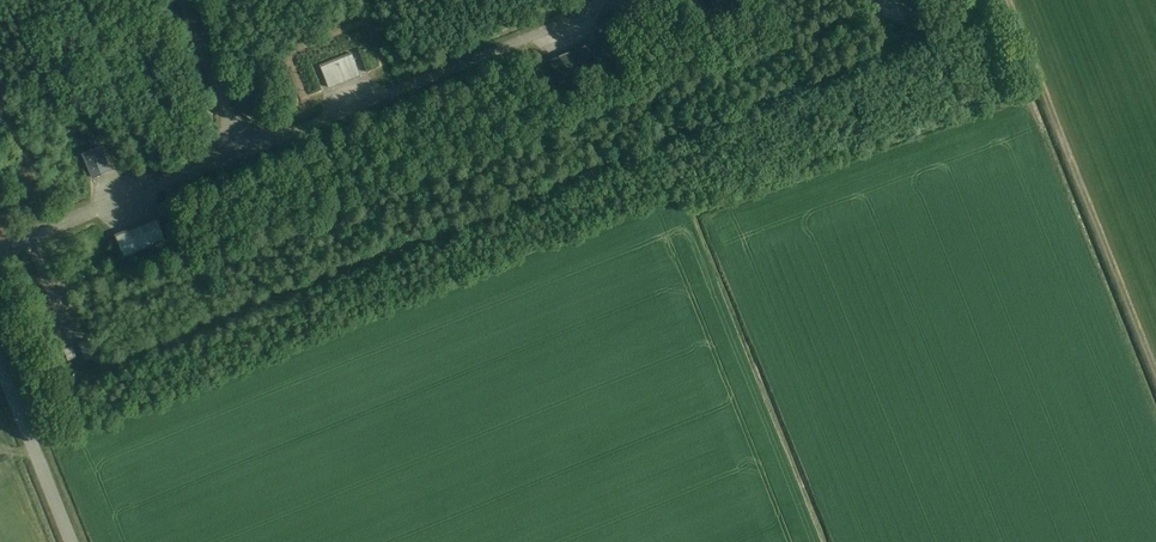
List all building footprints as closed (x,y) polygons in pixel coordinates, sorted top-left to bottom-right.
[(714,10),(726,5),(723,0),(710,0),(714,10)] [(596,41),(550,59),(551,61),(559,82),(605,64),(596,41)] [(351,53),(320,65),(329,87),(360,74),(351,53)] [(101,146),(83,153),(92,177),(110,170),(101,146)] [(172,212),(167,200),(157,204),(156,204),(157,206),(161,217),(172,212)] [(156,218),(115,235),(124,256),(165,240),(156,218)] [(86,340),(78,343),(85,361),(93,358),(86,340)] [(71,346),(63,349),(68,360),(76,357),(71,346)]
